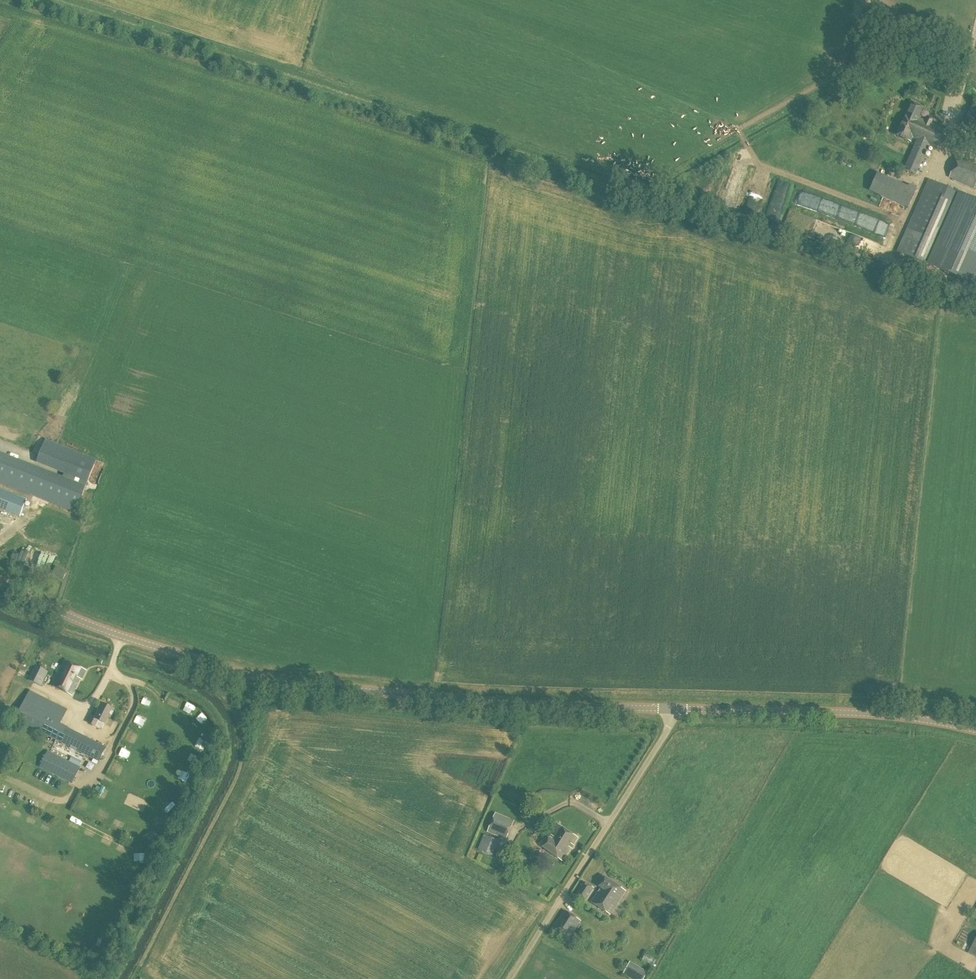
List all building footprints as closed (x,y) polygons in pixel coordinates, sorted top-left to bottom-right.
[(929,83),(937,85),(939,77),(930,76),(929,83)] [(923,121),(917,118),(922,107),(913,103),(898,136),(911,142),(913,137),(918,140),(904,169),(915,174),(929,144),(937,148),(945,130),(933,125),(934,123),(933,119),(928,117),(925,118),(923,121)] [(974,104),(961,127),(975,136),(975,105),(974,104)] [(975,183),(975,165),(958,157),(949,178),(974,189),(975,183)] [(824,181),(832,178),(829,172),(822,175),(824,181)] [(908,187),(878,173),(869,191),(906,209),(916,188),(909,185),(908,187)] [(934,268),(973,285),(975,277),(975,201),(966,196),(964,196),(929,180),(897,252),(934,268)] [(858,238),(856,243),(883,253),(885,247),(858,238)] [(84,454),(46,439),(41,450),(69,461),(64,473),(75,478),(84,454)] [(27,500),(0,489),(0,509),(20,517),(27,500)] [(11,561),(19,553),(11,545),(3,553),(11,561)] [(64,579),(67,573),(56,567),(53,574),(64,579)] [(82,681),(87,671),(65,660),(52,686),(72,696),(81,680),(82,681)] [(41,686),(48,672),(35,665),(28,680),(41,686)] [(99,762),(107,746),(61,723),(68,709),(24,687),(9,716),(53,739),(86,755),(90,757),(99,762)] [(143,708),(152,711),(155,702),(147,699),(143,708)] [(110,718),(114,709),(102,703),(95,717),(92,716),(89,723),(102,729),(105,724),(108,717),(110,718)] [(190,703),(188,708),(196,713),(199,708),(190,703)] [(137,726),(147,730),(150,723),(140,719),(137,726)] [(130,763),(135,754),(126,749),(121,758),(130,763)] [(49,751),(48,751),(40,768),(72,784),(79,768),(80,767),(79,766),(77,765),(79,760),(72,756),(69,761),(57,755),(49,751)] [(185,790),(174,784),(168,796),(179,802),(185,790)] [(110,826),(114,817),(102,813),(99,822),(110,826)] [(506,839),(513,821),(495,813),(488,831),(506,839)] [(77,831),(84,834),(88,825),(80,822),(77,831)] [(571,849),(578,838),(558,825),(550,838),(548,837),(542,847),(563,861),(571,849)] [(160,842),(154,831),(142,837),(149,848),(160,842)] [(492,856),(499,841),(484,834),(477,849),(492,856)] [(610,914),(625,891),(605,877),(598,886),(601,888),(592,902),(610,914)] [(586,900),(593,888),(583,882),(576,894),(586,900)] [(567,941),(580,921),(564,910),(550,930),(567,941)] [(639,967),(629,961),(624,970),(623,969),(621,973),(622,974),(630,978),(632,978),(639,967)]
